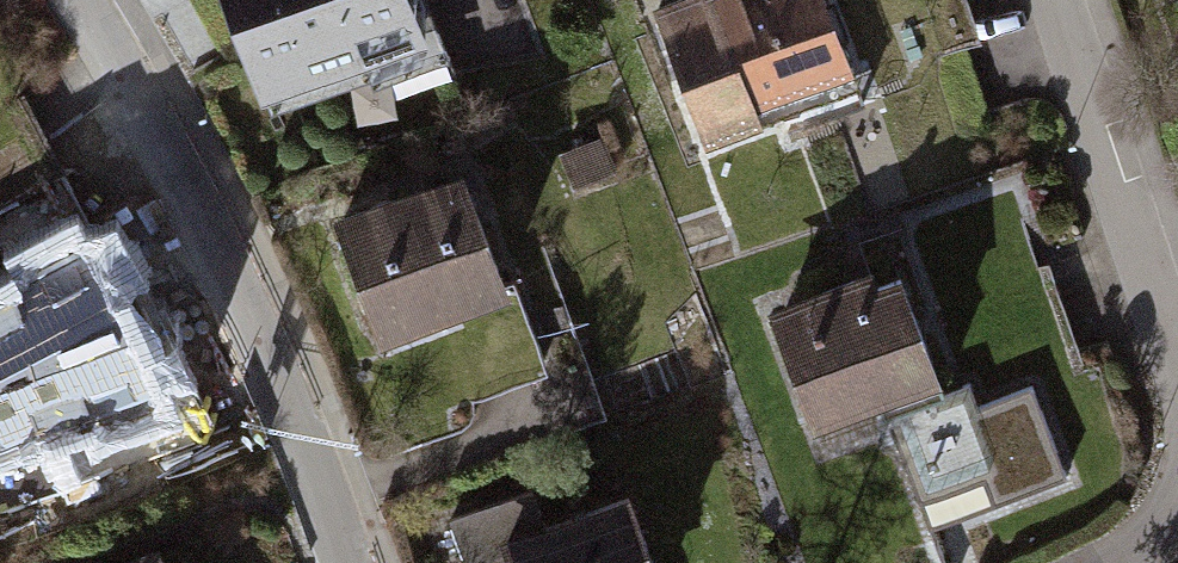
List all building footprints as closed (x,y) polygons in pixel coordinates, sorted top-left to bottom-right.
[(261,109),(425,53),(407,0),(223,0),(261,109)] [(657,10),(701,159),(866,110),(833,0),(689,0),(657,10)] [(460,185),(335,231),(382,355),(506,309),(460,185)] [(898,261),(770,312),(827,453),(954,401),(898,261)] [(0,286),(0,446),(71,409),(6,283),(0,286)] [(506,555),(508,562),(651,562),(635,513),(506,555)] [(102,562),(162,562),(156,546),(102,562)]
